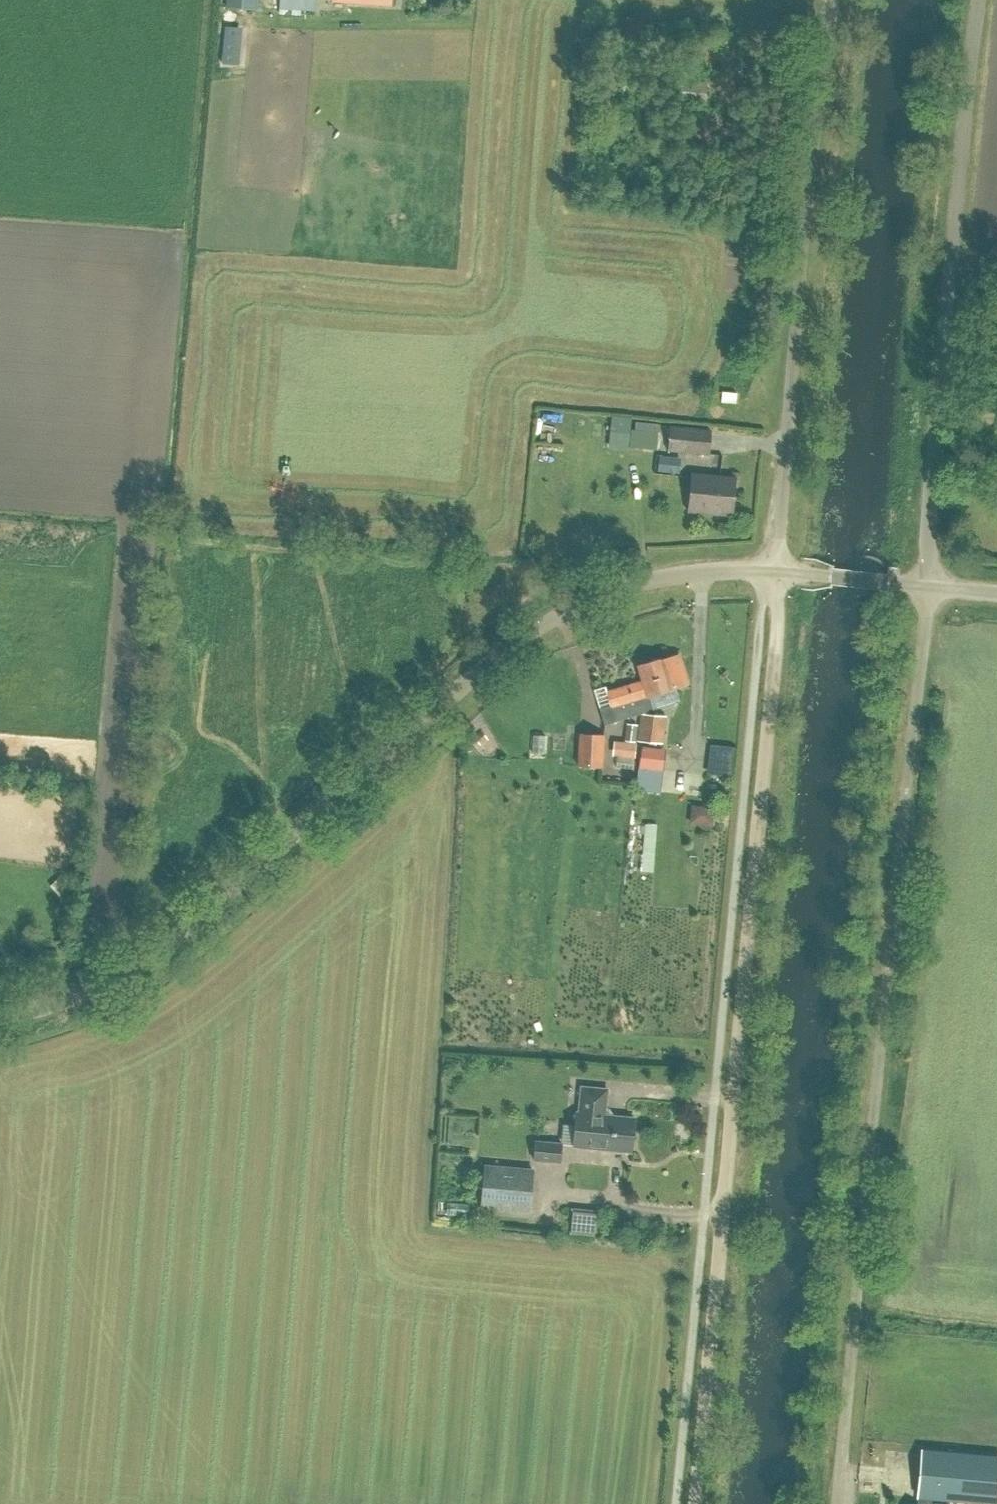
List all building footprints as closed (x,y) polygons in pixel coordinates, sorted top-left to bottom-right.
[(257,0),(218,0),(217,9),(256,11),(257,0)] [(315,0),(279,0),(278,9),(314,11),(315,0)] [(722,391),(721,401),(735,402),(736,392),(722,391)] [(627,425),(626,454),(652,455),(653,426),(627,425)] [(710,431),(671,427),(668,451),(708,454),(710,431)] [(731,517),(734,478),(690,475),(687,513),(731,517)] [(645,680),(650,696),(671,690),(670,689),(686,685),(677,656),(662,660),(661,660),(637,667),(642,681),(645,680)] [(648,697),(650,696),(645,680),(642,681),(605,692),(610,707),(599,710),(603,725),(615,722),(615,721),(640,714),(652,710),(648,697)] [(664,716),(640,714),(637,741),(661,744),(664,716)] [(614,741),(613,745),(612,755),(634,758),(638,725),(627,724),(625,742),(614,741)] [(601,767),(603,736),(579,735),(577,766),(601,767)] [(641,745),(639,764),(636,788),(659,791),(664,748),(641,745)] [(699,801),(697,817),(714,818),(716,803),(699,801)] [(630,1152),(633,1118),(603,1115),(606,1089),(580,1087),(577,1113),(575,1112),(572,1146),(630,1152)] [(535,1141),(533,1160),(560,1162),(561,1144),(535,1141)] [(481,1207),(529,1211),(532,1170),(485,1166),(481,1207)] [(462,1215),(463,1203),(440,1200),(439,1212),(462,1215)] [(565,1211),(564,1231),(589,1232),(590,1212),(565,1211)] [(949,1500),(989,1503),(996,1503),(996,1496),(996,1457),(921,1450),(916,1503),(948,1503),(949,1500)]
